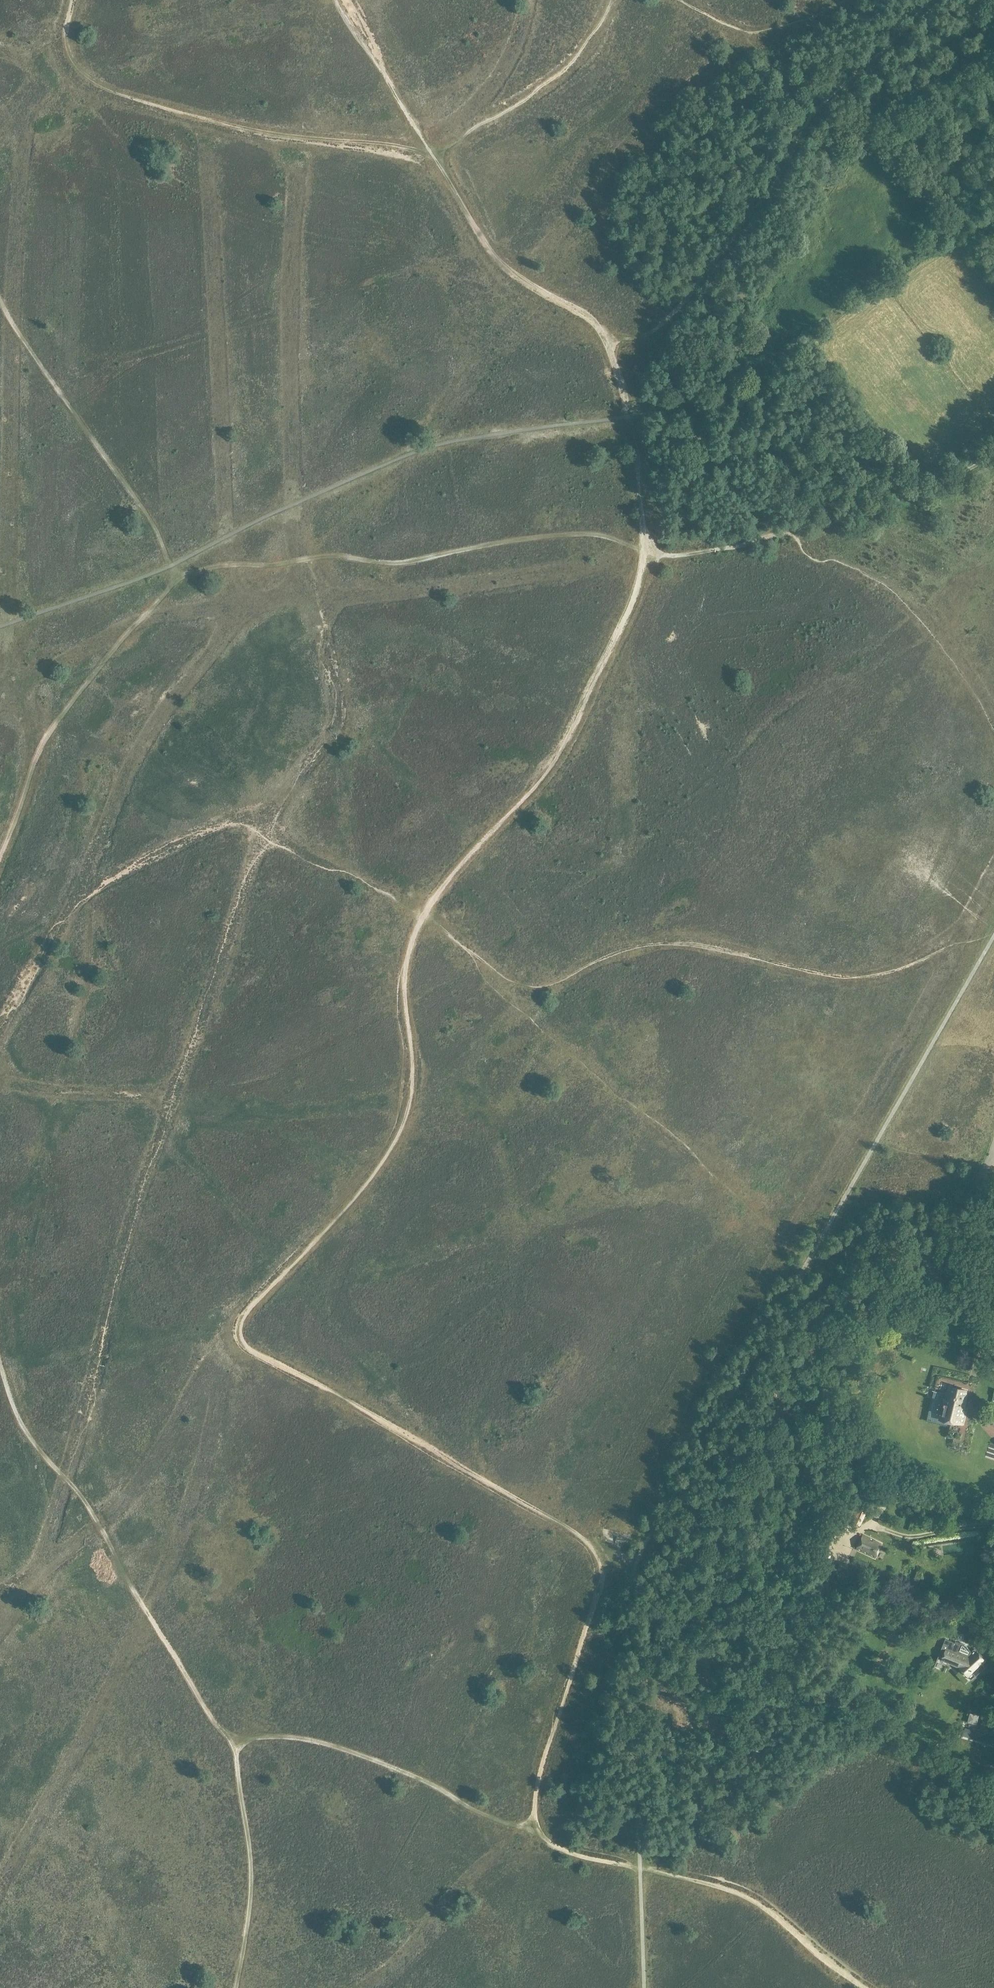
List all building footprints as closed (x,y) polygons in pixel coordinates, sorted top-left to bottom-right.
[(968,1408),(963,1407),(967,1391),(949,1387),(948,1393),(935,1390),(928,1421),(952,1427),(953,1422),(964,1425),(968,1408)] [(866,1513),(858,1509),(852,1522),(860,1526),(866,1513)] [(882,1544),(870,1538),(863,1535),(857,1549),(875,1558),(882,1544)] [(974,1651),(973,1652),(965,1644),(961,1642),(960,1644),(946,1638),(938,1658),(942,1659),(941,1660),(953,1665),(960,1668),(966,1665),(973,1673),(977,1676),(985,1668),(982,1665),(985,1662),(974,1651)] [(986,1717),(982,1730),(985,1731),(984,1733),(971,1729),(969,1736),(991,1743),(991,1744),(993,1745),(993,1720),(986,1717)]
